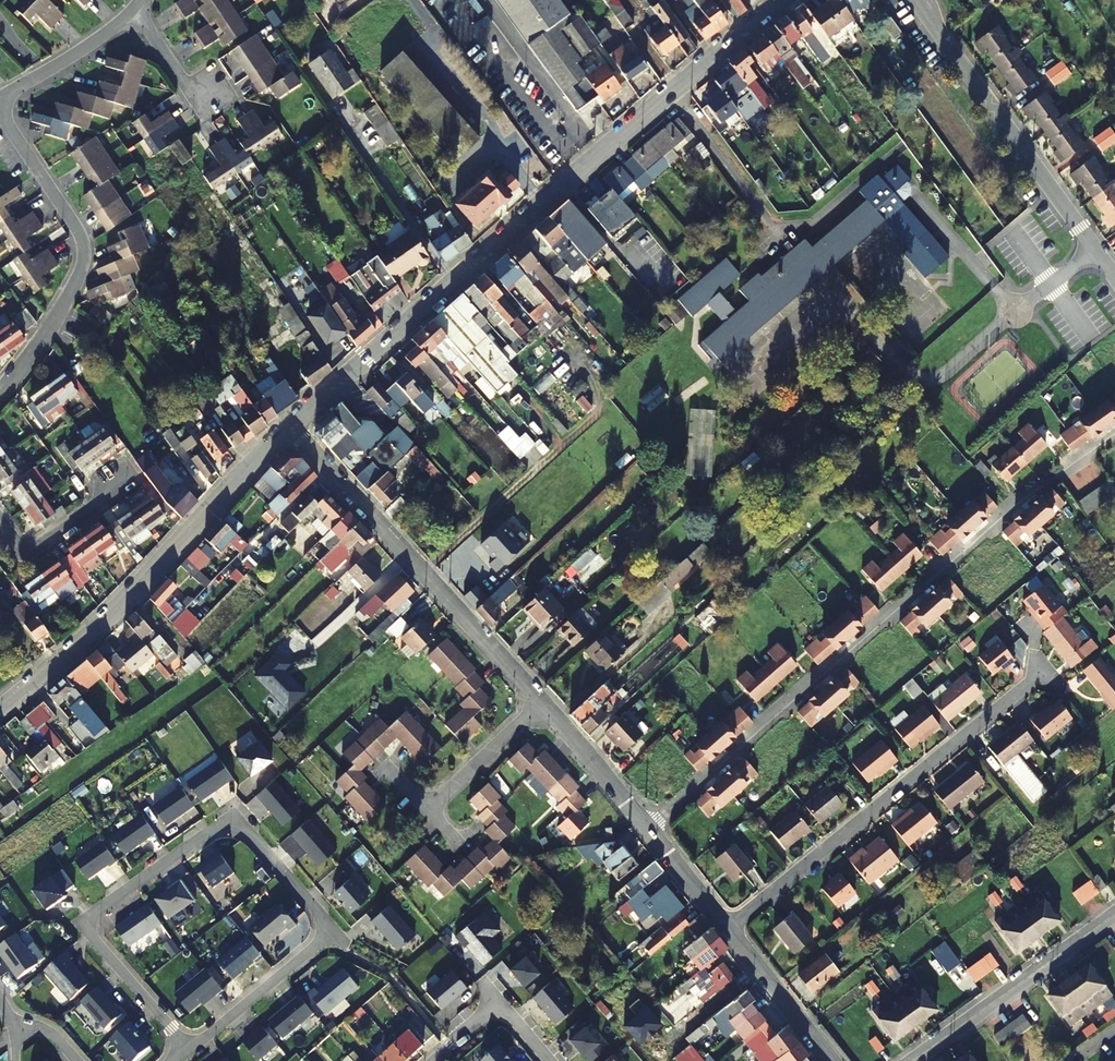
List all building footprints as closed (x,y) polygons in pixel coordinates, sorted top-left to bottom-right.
[(53,0),(29,0),(30,0),(19,11),(31,22),(38,15),(51,28),(65,15),(51,2),(53,0)] [(223,47),(252,28),(250,25),(246,27),(230,3),(233,1),(233,0),(181,0),(175,4),(184,18),(201,7),(203,10),(200,12),(206,21),(209,19),(211,23),(195,34),(205,48),(221,37),(224,40),(221,43),(223,47)] [(554,80),(577,64),(581,60),(580,58),(560,30),(555,23),(538,0),(496,0),(554,80)] [(555,23),(570,12),(561,0),(538,0),(555,23)] [(617,0),(604,0),(617,19),(625,30),(634,23),(617,0)] [(655,22),(644,30),(663,55),(678,44),(652,8),(646,0),(639,0),(655,22)] [(711,0),(693,0),(716,31),(727,23),(711,0)] [(751,6),(747,0),(731,0),(741,13),(751,6)] [(860,29),(850,15),(839,0),(832,0),(811,15),(814,19),(835,47),(860,29)] [(850,15),(858,9),(859,11),(870,3),(868,0),(839,0),(850,15)] [(678,44),(688,57),(697,49),(662,1),(652,8),(678,44)] [(814,19),(811,15),(803,4),(786,17),(800,37),(821,65),(828,59),(820,46),(822,44),(807,24),(814,19)] [(1006,6),(994,15),(998,22),(1010,13),(1006,6)] [(595,35),(581,15),(560,30),(580,58),(601,43),(595,35)] [(774,26),(788,46),(800,37),(786,17),(774,26)] [(890,17),(883,23),(895,40),(903,35),(890,17)] [(807,70),(788,46),(774,26),(763,35),(764,37),(781,60),(787,67),(803,89),(810,83),(803,73),(807,70)] [(601,43),(611,35),(605,27),(595,35),(601,43)] [(1006,37),(999,28),(975,45),(982,54),(986,51),(997,65),(998,67),(1019,53),(1017,51),(1014,53),(1004,39),(1006,37)] [(256,35),(233,50),(250,75),(272,60),(256,35)] [(334,43),(330,36),(319,43),(323,50),(334,43)] [(781,60),(764,37),(749,48),(766,71),(781,60)] [(609,55),(628,81),(647,67),(639,57),(633,61),(622,46),(609,55)] [(310,65),(334,98),(361,80),(354,69),(347,73),(332,51),(310,65)] [(756,77),(748,66),(753,62),(744,51),(729,64),(733,68),(750,90),(757,100),(764,110),(775,102),(771,96),(768,98),(754,79),(756,77)] [(381,72),(459,158),(480,139),(403,53),(381,72)] [(1017,57),(1020,55),(1019,53),(998,67),(1010,84),(1006,87),(1013,97),(1037,80),(1030,70),(1028,72),(1017,57)] [(114,103),(132,108),(146,60),(124,54),(122,61),(109,58),(106,66),(124,71),(119,86),(102,81),(99,90),(117,95),(114,103)] [(272,60),(250,75),(262,93),(270,87),(279,99),(301,84),(293,72),(284,78),(272,60)] [(621,88),(605,64),(603,66),(600,61),(595,64),(598,69),(591,74),(586,78),(596,93),(598,95),(598,96),(598,97),(602,103),(608,98),(608,97),(621,88)] [(1067,68),(1063,63),(1047,74),(1051,80),(1067,68)] [(554,80),(577,111),(595,98),(593,96),(596,93),(586,78),(577,64),(554,80)] [(787,67),(781,72),(797,93),(803,89),(787,67)] [(739,113),(749,106),(757,100),(750,90),(733,68),(715,81),(723,92),(739,113)] [(1054,85),(1071,74),(1067,68),(1051,80),(1054,85)] [(794,101),(781,84),(773,90),(785,107),(794,101)] [(117,95),(99,90),(97,97),(79,92),(77,100),(95,105),(92,114),(110,118),(114,103),(117,95)] [(740,118),(739,116),(740,115),(739,113),(723,92),(701,109),(711,122),(717,118),(721,122),(726,119),(730,125),(740,118)] [(1053,103),(1046,93),(1022,110),(1029,120),(1034,117),(1043,129),(1046,133),(1066,118),(1065,116),(1062,119),(1051,104),(1053,103)] [(70,124),(88,129),(92,114),(95,105),(77,100),(75,107),(58,103),(55,111),(73,117),(70,124)] [(757,100),(749,106),(756,116),(764,110),(757,100)] [(383,113),(378,104),(365,113),(371,121),(383,113)] [(238,120),(248,136),(240,142),(245,149),(249,156),(261,147),(264,152),(272,147),(269,142),(282,133),(273,119),(264,125),(254,110),(238,120)] [(44,134),(66,140),(70,124),(73,117),(55,111),(53,118),(36,113),(33,122),(46,126),(44,134)] [(168,111),(153,122),(147,113),(134,122),(142,134),(138,137),(142,145),(146,142),(155,156),(164,149),(169,146),(164,138),(179,127),(168,111)] [(383,113),(371,121),(377,130),(389,121),(383,113)] [(673,124),(672,122),(649,141),(662,156),(684,138),(682,135),(689,130),(679,118),(673,124)] [(1065,123),(1068,120),(1066,118),(1046,133),(1058,150),(1054,153),(1061,163),(1084,146),(1077,136),(1075,137),(1065,123)] [(397,142),(399,143),(403,141),(389,121),(377,130),(389,148),(397,142)] [(1114,134),(1110,128),(1094,140),(1098,146),(1114,134)] [(1114,143),(1114,135),(1114,134),(1098,146),(1102,152),(1114,143)] [(95,137),(73,152),(97,188),(85,196),(109,231),(131,216),(108,181),(119,173),(95,137)] [(218,143),(240,177),(243,175),(241,170),(254,162),(249,156),(245,149),(237,154),(226,138),(218,143)] [(180,139),(170,146),(183,165),(193,159),(180,139)] [(662,156),(649,141),(633,155),(634,156),(628,161),(645,182),(652,176),(646,170),(662,156)] [(689,151),(698,164),(709,155),(710,155),(701,142),(700,143),(689,151)] [(233,176),(236,179),(240,177),(218,143),(210,148),(221,165),(204,175),(213,189),(233,176)] [(1101,168),(1094,159),(1071,176),(1077,186),(1082,183),(1093,198),(1114,184),(1112,182),(1109,184),(1099,170),(1101,168)] [(639,187),(642,191),(648,186),(645,182),(628,161),(622,167),(621,165),(604,179),(617,194),(623,189),(628,196),(639,187)] [(812,248),(829,266),(832,263),(883,219),(908,247),(902,252),(922,274),(927,270),(930,274),(949,258),(898,199),(905,192),(907,188),(904,185),(911,179),(898,165),(882,180),(878,176),(860,191),(868,200),(812,248)] [(265,180),(261,174),(252,181),(256,187),(265,180)] [(479,183),(456,204),(475,226),(501,204),(504,206),(511,200),(508,197),(510,195),(509,194),(518,186),(509,175),(501,183),(495,183),(489,176),(480,184),(479,183)] [(1093,198),(1106,215),(1105,216),(1112,226),(1114,223),(1114,183),(1114,184),(1093,198)] [(22,195),(17,187),(7,193),(0,198),(0,225),(7,235),(3,238),(8,245),(12,243),(20,256),(14,261),(21,272),(17,275),(22,283),(26,280),(35,293),(49,284),(43,275),(60,264),(49,248),(33,259),(28,251),(35,246),(29,237),(44,227),(33,212),(18,222),(8,205),(22,195)] [(602,191),(581,209),(594,223),(615,205),(602,191)] [(588,261),(607,245),(568,200),(549,217),(588,261)] [(622,210),(634,226),(639,221),(627,206),(622,210)] [(432,215),(458,253),(472,243),(450,211),(444,215),(441,210),(432,215)] [(432,243),(445,262),(458,253),(432,215),(425,220),(437,239),(432,243)] [(521,242),(569,298),(583,313),(589,308),(565,281),(588,261),(549,217),(521,242)] [(123,278),(144,269),(138,253),(150,249),(149,248),(158,244),(149,222),(140,225),(139,225),(123,232),(126,239),(110,246),(116,261),(99,268),(102,277),(119,269),(123,278)] [(403,241),(401,239),(376,255),(377,256),(393,279),(418,262),(421,264),(425,263),(427,260),(427,256),(428,255),(413,234),(403,241)] [(829,266),(812,248),(805,240),(762,277),(759,273),(753,278),(740,289),(750,302),(729,320),(726,316),(734,310),(719,292),(740,275),(726,259),(679,300),(693,316),(708,302),(726,323),(679,363),(691,378),(712,360),(705,352),(709,348),(720,360),(829,266)] [(539,279),(562,305),(569,298),(521,242),(509,253),(527,273),(525,274),(533,284),(539,279)] [(310,262),(303,266),(329,305),(349,335),(357,346),(382,324),(374,313),(361,325),(332,283),(336,280),(339,284),(350,277),(331,250),(325,255),(333,267),(319,276),(310,262)] [(490,270),(508,291),(516,285),(536,309),(529,314),(538,325),(556,310),(533,284),(525,274),(507,254),(490,270)] [(393,279),(377,256),(367,264),(369,266),(351,279),(373,311),(400,290),(393,279)] [(284,277),(289,286),(307,276),(302,267),(284,277)] [(610,276),(602,267),(597,271),(605,280),(610,276)] [(119,269),(102,277),(105,283),(88,290),(91,298),(92,299),(104,294),(108,301),(129,293),(123,278),(119,269)] [(930,274),(927,270),(922,274),(925,279),(930,274)] [(500,296),(502,294),(484,275),(474,284),(522,339),(530,332),(516,317),(518,316),(500,296)] [(527,345),(522,339),(474,284),(464,293),(489,320),(491,319),(513,343),(509,346),(514,351),(517,354),(527,345)] [(139,293),(127,305),(133,311),(144,299),(139,293)] [(507,363),(510,361),(507,357),(472,319),(480,312),(463,294),(433,321),(455,345),(497,393),(517,375),(507,363)] [(126,304),(123,296),(113,301),(116,308),(126,304)] [(309,385),(331,369),(313,341),(315,340),(290,303),(279,310),(314,364),(301,373),(309,385)] [(99,304),(90,313),(104,326),(113,317),(99,304)] [(309,319),(329,348),(349,335),(329,305),(309,319)] [(8,352),(26,339),(23,336),(29,332),(37,323),(27,308),(17,316),(19,318),(0,332),(0,340),(8,352)] [(556,310),(538,325),(548,336),(566,322),(556,310)] [(253,333),(243,318),(236,322),(254,348),(260,343),(253,333)] [(450,349),(455,345),(433,321),(423,330),(453,364),(459,370),(464,365),(450,349)] [(253,333),(260,343),(267,338),(260,328),(253,333)] [(450,367),(453,364),(423,330),(412,340),(418,346),(440,371),(448,364),(450,367)] [(8,352),(0,340),(0,358),(8,352)] [(449,397),(457,390),(440,371),(418,346),(405,357),(415,368),(420,364),(449,397)] [(234,366),(223,350),(217,354),(231,375),(266,424),(277,416),(274,412),(258,388),(251,393),(233,367),(234,366)] [(514,351),(507,357),(510,361),(517,354),(514,351)] [(265,368),(270,375),(256,385),(258,388),(274,412),(296,396),(270,357),(265,359),(269,365),(265,368)] [(553,419),(556,421),(556,424),(563,425),(561,437),(574,421),(560,420),(563,416),(577,418),(583,411),(572,403),(567,409),(569,393),(540,369),(549,370),(534,358),(531,378),(526,383),(532,384),(533,372),(535,374),(547,375),(544,379),(547,381),(546,390),(553,391),(565,400),(558,408),(557,419),(553,419)] [(93,402),(72,373),(74,372),(71,368),(47,385),(59,403),(61,406),(77,395),(85,408),(93,402)] [(386,392),(399,406),(409,398),(424,414),(434,404),(425,393),(407,373),(386,392)] [(266,424),(231,375),(210,390),(245,439),(246,441),(268,426),(266,424)] [(395,422),(404,414),(377,383),(368,392),(395,422)] [(658,384),(639,400),(650,413),(669,397),(658,384)] [(49,422),(43,414),(59,403),(47,385),(29,397),(32,401),(26,405),(42,427),(49,422)] [(434,404),(447,418),(454,412),(431,387),(425,393),(434,404)] [(221,429),(234,447),(245,439),(210,390),(194,401),(206,418),(212,414),(222,428),(221,429)] [(592,406),(582,395),(576,401),(586,412),(592,406)] [(200,439),(215,459),(228,450),(191,398),(185,402),(199,423),(197,424),(205,435),(200,439)] [(341,402),(339,404),(354,422),(356,421),(357,423),(359,421),(366,421),(376,433),(385,434),(387,437),(387,436),(374,420),(356,419),(341,402)] [(1094,411),(1106,428),(1114,421),(1114,403),(1110,407),(1107,402),(1094,411)] [(406,435),(399,426),(387,436),(387,437),(385,434),(376,433),(366,421),(359,421),(357,423),(356,421),(354,422),(339,404),(330,412),(358,444),(384,474),(416,446),(406,435)] [(713,477),(716,409),(689,408),(687,476),(713,477)] [(1106,428),(1094,411),(1081,421),(1084,425),(1078,430),(1074,426),(1067,430),(1061,435),(1073,452),(1079,447),(1093,437),(1106,428)] [(315,431),(340,460),(358,444),(330,412),(316,425),(315,431)] [(404,414),(395,422),(398,426),(399,426),(406,435),(411,430),(405,423),(409,420),(404,414)] [(107,422),(104,424),(105,427),(86,441),(98,458),(115,446),(112,442),(118,438),(107,422)] [(1013,448),(1027,463),(1043,450),(1042,449),(1046,445),(1028,424),(1018,433),(1023,439),(1013,448)] [(181,443),(171,428),(163,434),(175,451),(182,446),(186,451),(189,449),(194,457),(191,459),(205,479),(216,471),(191,435),(181,443)] [(183,428),(175,435),(181,442),(189,435),(183,428)] [(477,432),(468,440),(496,470),(512,455),(497,438),(489,445),(477,432)] [(535,445),(525,434),(520,439),(530,450),(535,445)] [(10,449),(3,439),(0,441),(0,456),(10,449)] [(530,450),(520,439),(514,444),(524,456),(530,450)] [(78,466),(81,470),(98,458),(86,441),(70,452),(63,442),(56,447),(72,470),(78,466)] [(384,474),(368,489),(385,507),(396,497),(388,487),(396,480),(395,479),(400,475),(400,471),(412,461),(422,473),(426,470),(435,480),(442,474),(416,446),(384,474)] [(19,457),(12,447),(10,449),(0,456),(0,481),(2,479),(7,486),(11,482),(26,472),(23,468),(18,472),(11,463),(19,457)] [(1013,448),(992,466),(1005,480),(1010,475),(1012,476),(1027,463),(1013,448)] [(286,451),(261,479),(279,495),(272,501),(268,505),(278,516),(310,485),(317,478),(294,452),(286,451)] [(171,472),(181,465),(172,453),(163,460),(171,472)] [(136,461),(144,472),(168,505),(181,518),(197,501),(176,480),(171,486),(148,454),(136,461)] [(355,476),(370,464),(365,459),(350,471),(355,476)] [(991,473),(982,462),(977,466),(986,477),(991,473)] [(30,480),(39,473),(34,466),(26,472),(11,482),(16,489),(12,492),(24,509),(42,496),(30,480)] [(279,495),(261,479),(255,486),(272,501),(279,495)] [(1109,480),(1080,501),(1081,502),(1086,499),(1091,495),(1098,490),(1104,486),(1110,482),(1109,480)] [(1088,513),(1093,509),(1099,505),(1106,501),(1112,497),(1114,495),(1114,489),(1110,482),(1104,486),(1098,490),(1091,495),(1086,499),(1081,502),(1088,513)] [(1041,501),(1054,491),(1052,488),(1040,499),(1041,501)] [(972,502),(960,513),(973,528),(986,517),(998,507),(985,491),(978,497),(982,501),(976,506),(972,502)] [(1065,503),(1054,491),(1041,501),(1040,499),(1027,510),(1041,525),(1053,514),(1049,510),(1055,505),(1059,509),(1065,503)] [(45,529),(66,514),(60,506),(52,511),(42,496),(24,509),(36,525),(40,523),(45,529)] [(146,526),(169,510),(160,496),(154,500),(151,497),(134,509),(146,526)] [(289,526),(285,530),(288,534),(311,512),(317,506),(308,497),(284,521),(289,526)] [(330,532),(346,516),(327,497),(317,506),(311,512),(330,532)] [(407,505),(401,497),(386,511),(392,518),(407,505)] [(118,521),(120,524),(113,529),(126,546),(129,551),(153,534),(146,526),(134,509),(118,521)] [(1041,525),(1027,510),(1015,520),(1002,531),(1016,547),(1023,541),(1019,537),(1025,532),(1029,536),(1041,525)] [(320,561),(329,552),(358,524),(348,513),(346,516),(330,532),(323,538),(328,543),(324,547),(325,547),(315,557),(320,561)] [(973,528),(960,513),(948,524),(951,528),(945,533),(942,529),(935,535),(929,540),(943,555),(949,550),(961,539),(973,528)] [(222,523),(234,534),(240,528),(228,517),(222,523)] [(240,554),(248,546),(234,534),(222,523),(221,522),(204,540),(219,554),(229,544),(240,554)] [(258,535),(264,541),(277,528),(272,522),(258,535)] [(85,537),(97,554),(113,542),(119,551),(126,546),(113,529),(110,524),(104,528),(101,525),(85,537)] [(372,538),(358,524),(329,552),(320,561),(319,562),(331,574),(348,557),(348,551),(357,541),(363,547),(372,538)] [(503,524),(481,544),(494,559),(489,564),(497,572),(531,541),(521,530),(514,536),(503,524)] [(889,557),(902,573),(918,559),(917,558),(922,554),(904,533),(894,542),(899,548),(888,557),(889,557)] [(68,549),(70,553),(65,557),(67,561),(80,579),(86,574),(80,565),(97,554),(85,537),(68,549)] [(273,549),(280,542),(275,537),(268,544),(273,549)] [(273,550),(277,554),(288,544),(283,539),(273,550)] [(669,590),(673,587),(710,552),(703,543),(661,581),(669,590)] [(584,579),(592,572),(586,566),(597,556),(590,549),(572,565),(584,579)] [(195,551),(186,560),(197,571),(206,561),(195,551)] [(886,587),(902,573),(889,557),(888,557),(878,566),(873,560),(863,569),(881,590),(885,586),(886,587)] [(363,558),(348,573),(369,595),(384,581),(363,558)] [(205,589),(211,583),(197,571),(186,560),(181,566),(205,589)] [(61,565),(59,562),(41,574),(54,592),(59,598),(61,600),(84,584),(80,579),(67,561),(61,565)] [(44,612),(42,609),(38,603),(54,592),(41,574),(25,586),(28,590),(21,595),(26,601),(38,617),(44,612)] [(553,583),(546,575),(539,582),(523,596),(529,603),(545,589),(553,583)] [(402,616),(413,607),(406,600),(413,593),(397,576),(354,616),(363,626),(373,617),(373,616),(384,605),(393,614),(376,630),(376,632),(368,639),(373,644),(387,630),(402,616)] [(937,589),(925,600),(939,615),(951,604),(947,600),(953,595),(957,599),(963,593),(950,578),(937,589)] [(171,624),(193,602),(188,598),(180,606),(169,595),(176,588),(168,580),(149,600),(171,624)] [(504,613),(498,606),(510,596),(507,593),(514,587),(508,580),(476,610),(492,627),(500,619),(499,617),(504,613)] [(340,595),(345,590),(338,583),(324,596),(330,602),(339,594),(340,595)] [(1062,618),(1067,614),(1043,586),(1024,602),(1032,612),(1030,613),(1031,614),(1038,623),(1046,631),(1062,618)] [(6,593),(16,605),(23,599),(13,587),(6,593)] [(514,587),(507,593),(510,596),(517,589),(514,587)] [(529,603),(523,608),(541,628),(563,610),(545,589),(529,603)] [(38,603),(42,609),(59,598),(54,592),(38,603)] [(848,612),(835,623),(849,638),(861,627),(874,616),(880,611),(866,596),(860,601),(854,606),(857,611),(851,616),(848,612)] [(939,615),(925,600),(913,611),(901,621),(914,637),(920,631),(917,627),(923,621),(927,625),(939,615)] [(13,611),(23,625),(25,624),(37,642),(49,633),(38,617),(26,601),(13,611)] [(712,634),(728,618),(724,613),(714,602),(679,634),(689,644),(695,644),(709,631),(712,634)] [(158,637),(156,638),(135,613),(125,622),(131,629),(135,633),(153,656),(164,668),(176,658),(158,637)] [(576,613),(557,630),(561,634),(562,633),(574,646),(591,630),(576,613)] [(411,626),(402,616),(387,630),(396,640),(411,626)] [(1072,669),(1090,654),(1062,618),(1046,631),(1061,651),(1059,652),(1072,669)] [(407,644),(400,651),(410,661),(433,639),(427,632),(428,631),(419,621),(401,638),(407,644)] [(849,638),(835,623),(823,633),(827,637),(821,643),(817,639),(811,644),(805,650),(818,665),(824,660),(837,648),(849,638)] [(153,656),(135,633),(131,629),(124,635),(131,643),(117,655),(126,665),(132,673),(153,656)] [(605,670),(624,653),(605,632),(585,650),(593,659),(594,658),(605,670)] [(688,645),(689,644),(679,634),(674,638),(684,649),(688,645)] [(459,706),(462,710),(472,719),(490,702),(479,689),(484,684),(474,672),(475,671),(447,640),(427,657),(456,688),(454,690),(464,700),(459,706)] [(999,641),(979,657),(993,674),(1006,663),(1008,665),(1015,660),(999,641)] [(796,664),(778,643),(768,652),(773,658),(763,667),(763,668),(777,683),(792,669),(792,668),(796,664)] [(119,687),(106,672),(111,668),(105,662),(97,652),(86,660),(86,661),(101,678),(120,703),(125,699),(117,689),(119,687)] [(187,665),(183,668),(189,676),(205,663),(201,659),(195,652),(184,662),(187,665)] [(111,668),(115,674),(126,665),(117,655),(116,654),(105,662),(111,668)] [(289,665),(278,655),(255,677),(287,711),(305,693),(289,677),(288,678),(284,675),(285,674),(283,671),(289,665)] [(1114,707),(1114,678),(1099,658),(1083,671),(1106,699),(1105,700),(1112,710),(1114,707)] [(33,666),(29,660),(22,666),(26,671),(33,666)] [(101,678),(86,661),(65,679),(79,696),(101,678)] [(761,697),(777,683),(763,668),(763,667),(752,676),(747,671),(737,680),(755,700),(760,696),(761,697)] [(835,679),(822,690),(836,705),(848,695),(845,690),(851,685),(854,689),(860,684),(847,668),(835,679)] [(981,693),(968,675),(948,690),(942,684),(927,696),(947,720),(981,693)] [(924,691),(913,678),(908,683),(904,686),(915,699),(924,691)] [(49,698),(58,708),(65,703),(69,707),(69,709),(78,720),(69,727),(80,739),(81,738),(85,742),(83,744),(87,748),(110,733),(79,696),(65,679),(46,694),(49,698)] [(613,686),(608,690),(603,685),(570,715),(580,726),(617,691),(613,686)] [(626,693),(621,688),(617,691),(580,726),(588,734),(607,716),(604,712),(606,710),(609,710),(626,693)] [(836,705),(822,690),(810,701),(798,711),(811,727),(818,721),(814,717),(820,712),(824,716),(836,705)] [(47,700),(57,712),(59,710),(58,708),(49,698),(47,700)] [(53,715),(57,712),(47,700),(44,703),(53,715)] [(634,706),(629,700),(590,736),(595,742),(605,733),(624,715),(634,706)] [(1037,716),(1030,721),(1045,741),(1072,720),(1059,704),(1046,714),(1044,713),(1038,718),(1037,716)] [(722,723),(709,734),(723,749),(735,738),(748,727),(754,722),(740,706),(734,712),(727,718),(731,722),(725,727),(722,723)] [(924,706),(897,729),(911,747),(932,730),(933,732),(940,726),(924,706)] [(444,726),(461,744),(480,727),(472,719),(462,710),(444,726)] [(45,740),(54,750),(62,744),(34,711),(26,717),(45,740)] [(441,749),(406,712),(389,728),(380,719),(342,754),(354,766),(336,782),(347,795),(344,798),(367,823),(385,806),(377,797),(363,782),(367,778),(361,771),(375,758),(393,742),(396,739),(413,757),(422,766),(441,749)] [(624,715),(605,733),(613,742),(615,740),(625,751),(642,735),(624,715)] [(29,735),(35,730),(26,718),(19,723),(29,735)] [(1002,740),(991,749),(1003,765),(1034,740),(1019,723),(1000,738),(1002,740)] [(80,739),(69,727),(67,729),(77,741),(80,739)] [(279,746),(286,740),(279,732),(272,739),(279,746)] [(723,749),(709,734),(697,744),(701,749),(695,754),(691,750),(685,755),(698,770),(711,760),(723,749)] [(23,750),(14,739),(11,742),(20,753),(23,750)] [(54,750),(45,740),(26,755),(40,773),(56,760),(62,766),(65,764),(54,750)] [(882,741),(854,763),(869,781),(889,765),(891,766),(898,760),(882,741)] [(272,761),(258,742),(236,758),(249,777),(259,770),(258,769),(263,766),(264,766),(272,761)] [(526,769),(559,805),(555,808),(566,820),(557,828),(570,841),(588,825),(576,812),(585,803),(575,792),(578,789),(543,751),(538,756),(527,744),(508,761),(520,774),(526,769)] [(16,790),(22,786),(6,767),(11,762),(0,749),(0,772),(16,790)] [(33,787),(42,780),(23,757),(14,764),(33,787)] [(732,769),(720,780),(734,795),(746,784),(742,780),(748,775),(752,779),(758,773),(745,758),(732,769)] [(234,780),(220,760),(188,783),(201,802),(234,780)] [(935,791),(949,809),(984,781),(969,763),(935,791)] [(734,795),(720,780),(708,791),(695,801),(709,817),(716,811),(712,807),(718,801),(722,806),(734,795)] [(852,799),(837,780),(805,805),(820,824),(852,799)] [(300,811),(274,781),(256,797),(282,827),(300,811)] [(484,832),(492,842),(493,841),(497,845),(514,829),(503,816),(506,813),(496,801),(500,797),(487,785),(469,802),(480,814),(477,817),(482,824),(487,829),(484,832)] [(85,786),(73,795),(77,801),(90,793),(85,786)] [(195,808),(181,788),(153,807),(167,827),(195,808)] [(19,809),(13,801),(4,808),(0,811),(5,819),(19,809)] [(892,826),(908,846),(938,823),(923,805),(901,823),(900,820),(892,826)] [(795,810),(771,830),(786,849),(804,834),(805,835),(812,830),(795,810)] [(156,835),(143,816),(113,837),(126,856),(156,835)] [(336,851),(309,818),(290,835),(318,867),(336,851)] [(850,860),(869,884),(899,861),(881,839),(865,851),(863,849),(850,860)] [(510,859),(497,845),(493,841),(492,842),(481,852),(477,849),(471,854),(453,870),(450,867),(445,871),(441,865),(423,846),(405,864),(428,888),(431,885),(443,897),(461,881),(469,890),(493,868),(497,872),(510,859)] [(117,863),(103,842),(76,862),(89,881),(109,867),(110,868),(117,863)] [(611,873),(630,858),(622,847),(620,848),(616,843),(602,845),(594,852),(610,872),(611,873)] [(734,844),(716,858),(735,882),(753,867),(734,844)] [(589,846),(577,848),(578,855),(590,853),(589,846)] [(988,864),(976,850),(951,869),(963,884),(987,865),(988,864)] [(201,871),(213,888),(234,873),(221,854),(213,859),(214,861),(201,871)] [(630,858),(611,873),(618,882),(637,866),(630,858)] [(914,859),(906,865),(911,871),(919,864),(914,859)] [(349,875),(355,870),(346,860),(340,865),(349,875)] [(663,872),(654,862),(625,886),(629,891),(625,895),(625,896),(616,904),(619,909),(641,890),(663,872)] [(64,894),(75,886),(64,870),(34,892),(47,911),(67,897),(64,894)] [(835,882),(825,890),(838,907),(856,893),(841,874),(834,879),(835,882)] [(1107,887),(1098,875),(1092,879),(1100,891),(1107,887)] [(1020,884),(1015,876),(1009,881),(1017,891),(1020,889),(1018,885),(1020,884)] [(193,916),(187,908),(197,901),(182,879),(167,889),(169,892),(156,900),(170,919),(171,918),(178,927),(193,916)] [(350,914),(368,899),(350,879),(334,892),(345,905),(343,907),(350,914)] [(1100,891),(1092,879),(1074,892),(1083,904),(1100,891)] [(656,921),(661,917),(666,923),(683,909),(664,887),(649,900),(641,890),(619,909),(623,913),(629,909),(639,920),(644,916),(646,919),(651,915),(656,921)] [(1060,921),(1038,891),(1027,899),(1049,929),(1060,921)] [(332,894),(343,907),(345,905),(334,892),(332,894)] [(997,901),(999,904),(1002,903),(994,892),(988,896),(994,903),(997,901)] [(1049,929),(1027,899),(1017,906),(1039,936),(1049,929)] [(297,925),(280,904),(250,929),(265,947),(287,928),(289,931),(297,925)] [(129,948),(162,925),(148,906),(116,928),(129,948)] [(389,906),(371,921),(397,951),(415,936),(389,906)] [(1039,936),(1017,906),(1006,914),(1028,944),(1039,936)] [(499,931),(484,913),(455,937),(464,948),(465,947),(482,966),(502,950),(491,938),(499,931)] [(793,913),(775,928),(795,954),(813,939),(793,913)] [(981,930),(987,926),(978,914),(972,919),(981,930)] [(1006,914),(995,922),(1017,952),(1028,944),(1006,914)] [(639,950),(642,947),(651,957),(689,925),(681,916),(666,929),(665,932),(653,942),(649,937),(637,948),(639,950)] [(710,930),(683,952),(692,962),(718,941),(710,930)] [(17,935),(0,948),(0,953),(9,966),(11,966),(14,970),(13,970),(19,979),(39,965),(17,935)] [(264,958),(247,938),(218,962),(233,980),(255,962),(257,964),(264,958)] [(718,941),(692,962),(701,972),(703,969),(726,951),(718,941)] [(941,952),(953,967),(960,963),(948,947),(941,952)] [(67,951),(44,971),(70,1001),(89,984),(70,961),(73,959),(67,951)] [(990,952),(983,958),(992,969),(999,964),(990,952)] [(825,955),(799,975),(812,992),(839,972),(825,955)] [(992,969),(983,958),(968,968),(977,980),(992,969)] [(898,978),(895,975),(898,972),(893,964),(890,967),(887,969),(895,980),(898,978)] [(722,965),(708,976),(703,969),(701,972),(668,997),(673,1003),(695,986),(700,992),(703,989),(707,994),(700,999),(703,1003),(707,1001),(734,980),(722,965)] [(1113,995),(1092,965),(1081,973),(1103,1002),(1113,995)] [(977,980),(968,968),(966,970),(975,981),(977,980)] [(223,990),(206,969),(175,995),(190,1014),(214,994),(216,996),(223,990)] [(326,1015),(359,987),(344,969),(318,991),(315,989),(309,995),(326,1015)] [(1071,980),(1092,1010),(1103,1002),(1081,973),(1071,980)] [(879,991),(871,980),(866,984),(871,992),(874,990),(876,993),(879,991)] [(927,1017),(938,1009),(916,980),(905,987),(927,1017)] [(1092,1010),(1071,980),(1060,988),(1082,1018),(1092,1010)] [(707,1001),(703,1003),(674,1026),(679,1033),(696,1019),(702,1025),(719,1012),(717,1010),(742,990),(734,981),(707,1001)] [(550,983),(532,998),(555,1025),(573,1010),(550,983)] [(98,987),(81,1002),(105,1029),(122,1014),(98,987)] [(927,1017),(905,987),(894,995),(916,1025),(927,1017)] [(1082,1018),(1060,988),(1049,996),(1071,1025),(1082,1018)] [(750,1005),(753,1003),(745,992),(719,1012),(702,1025),(698,1029),(704,1035),(725,1019),(729,1022),(730,1021),(750,1005)] [(916,1025),(894,995),(883,1003),(905,1033),(916,1025)] [(284,1040),(314,1014),(299,996),(269,1022),(284,1040)] [(872,1010),(894,1041),(905,1033),(883,1003),(872,1010)] [(757,1014),(750,1005),(730,1021),(737,1030),(757,1014)] [(353,1016),(358,1020),(366,1013),(361,1008),(353,1016)] [(1110,1022),(1114,1019),(1110,1013),(1105,1016),(1110,1022)] [(764,1022),(757,1014),(737,1030),(743,1038),(749,1034),(763,1023),(764,1022)] [(1009,1025),(1018,1037),(1033,1026),(1024,1014),(1009,1025)] [(390,1039),(396,1045),(395,1046),(408,1060),(435,1036),(417,1015),(390,1039)] [(111,1040),(130,1060),(136,1060),(151,1047),(137,1033),(139,1032),(131,1022),(111,1040)] [(578,1022),(566,1032),(571,1039),(569,1041),(583,1058),(585,1056),(590,1060),(593,1060),(604,1051),(578,1022)] [(761,1048),(775,1037),(763,1023),(749,1034),(761,1048)] [(1099,1030),(1095,1024),(1089,1028),(1094,1034),(1099,1030)] [(1009,1025),(995,1035),(1004,1048),(1018,1037),(1009,1025)] [(259,1060),(278,1045),(263,1027),(244,1043),(259,1060)] [(681,1035),(685,1039),(695,1031),(691,1027),(681,1035)] [(786,1028),(775,1037),(761,1048),(754,1055),(759,1060),(776,1060),(798,1044),(786,1028)] [(1084,1032),(1086,1034),(1089,1038),(1094,1034),(1089,1028),(1084,1032)] [(876,1035),(869,1041),(878,1052),(884,1047),(876,1035)] [(380,1060),(407,1060),(408,1060),(395,1046),(390,1040),(385,1046),(389,1050),(379,1060),(380,1060)] [(798,1044),(776,1060),(803,1060),(806,1059),(808,1057),(798,1044)] [(354,1052),(349,1056),(353,1060),(362,1060),(354,1052)] [(679,1060),(697,1060),(689,1052),(679,1060)]
